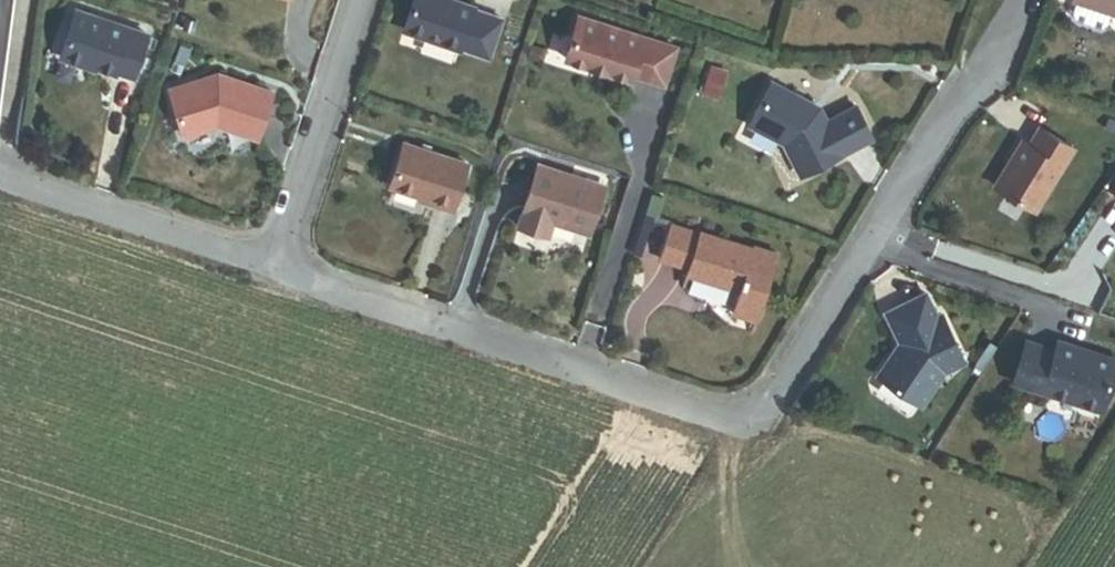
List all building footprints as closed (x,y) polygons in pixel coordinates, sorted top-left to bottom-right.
[(474,7),(454,0),(412,0),(402,30),(459,50),(460,47),(488,57),(501,19),(473,9),(474,7)] [(1076,0),(1071,17),(1105,28),(1110,11),(1114,12),(1114,10),(1114,0),(1076,0)] [(132,77),(147,34),(75,10),(59,57),(94,69),(95,67),(115,74),(116,71),(132,77)] [(675,48),(578,17),(565,58),(631,79),(633,74),(663,84),(675,48)] [(257,138),(272,90),(217,73),(169,89),(184,135),(217,125),(257,138)] [(822,115),(810,108),(813,105),(770,82),(748,124),(784,143),(800,175),(871,139),(854,106),(826,121),(822,115)] [(1035,210),(1073,148),(1038,127),(1028,144),(1021,140),(994,185),(1035,210)] [(467,164),(402,143),(389,186),(434,200),(433,204),(452,210),(467,164)] [(591,231),(607,185),(574,174),(574,177),(565,174),(566,171),(541,163),(521,224),(550,233),(555,219),(591,231)] [(777,256),(698,231),(698,233),(670,224),(659,258),(687,267),(685,273),(739,290),(732,313),(756,320),(777,256)] [(963,362),(941,313),(936,316),(925,293),(885,312),(899,341),(877,375),(920,405),(943,371),(963,362)] [(1114,362),(1114,359),(1057,341),(1054,350),(1025,340),(1013,381),(1101,408),(1114,362)]
